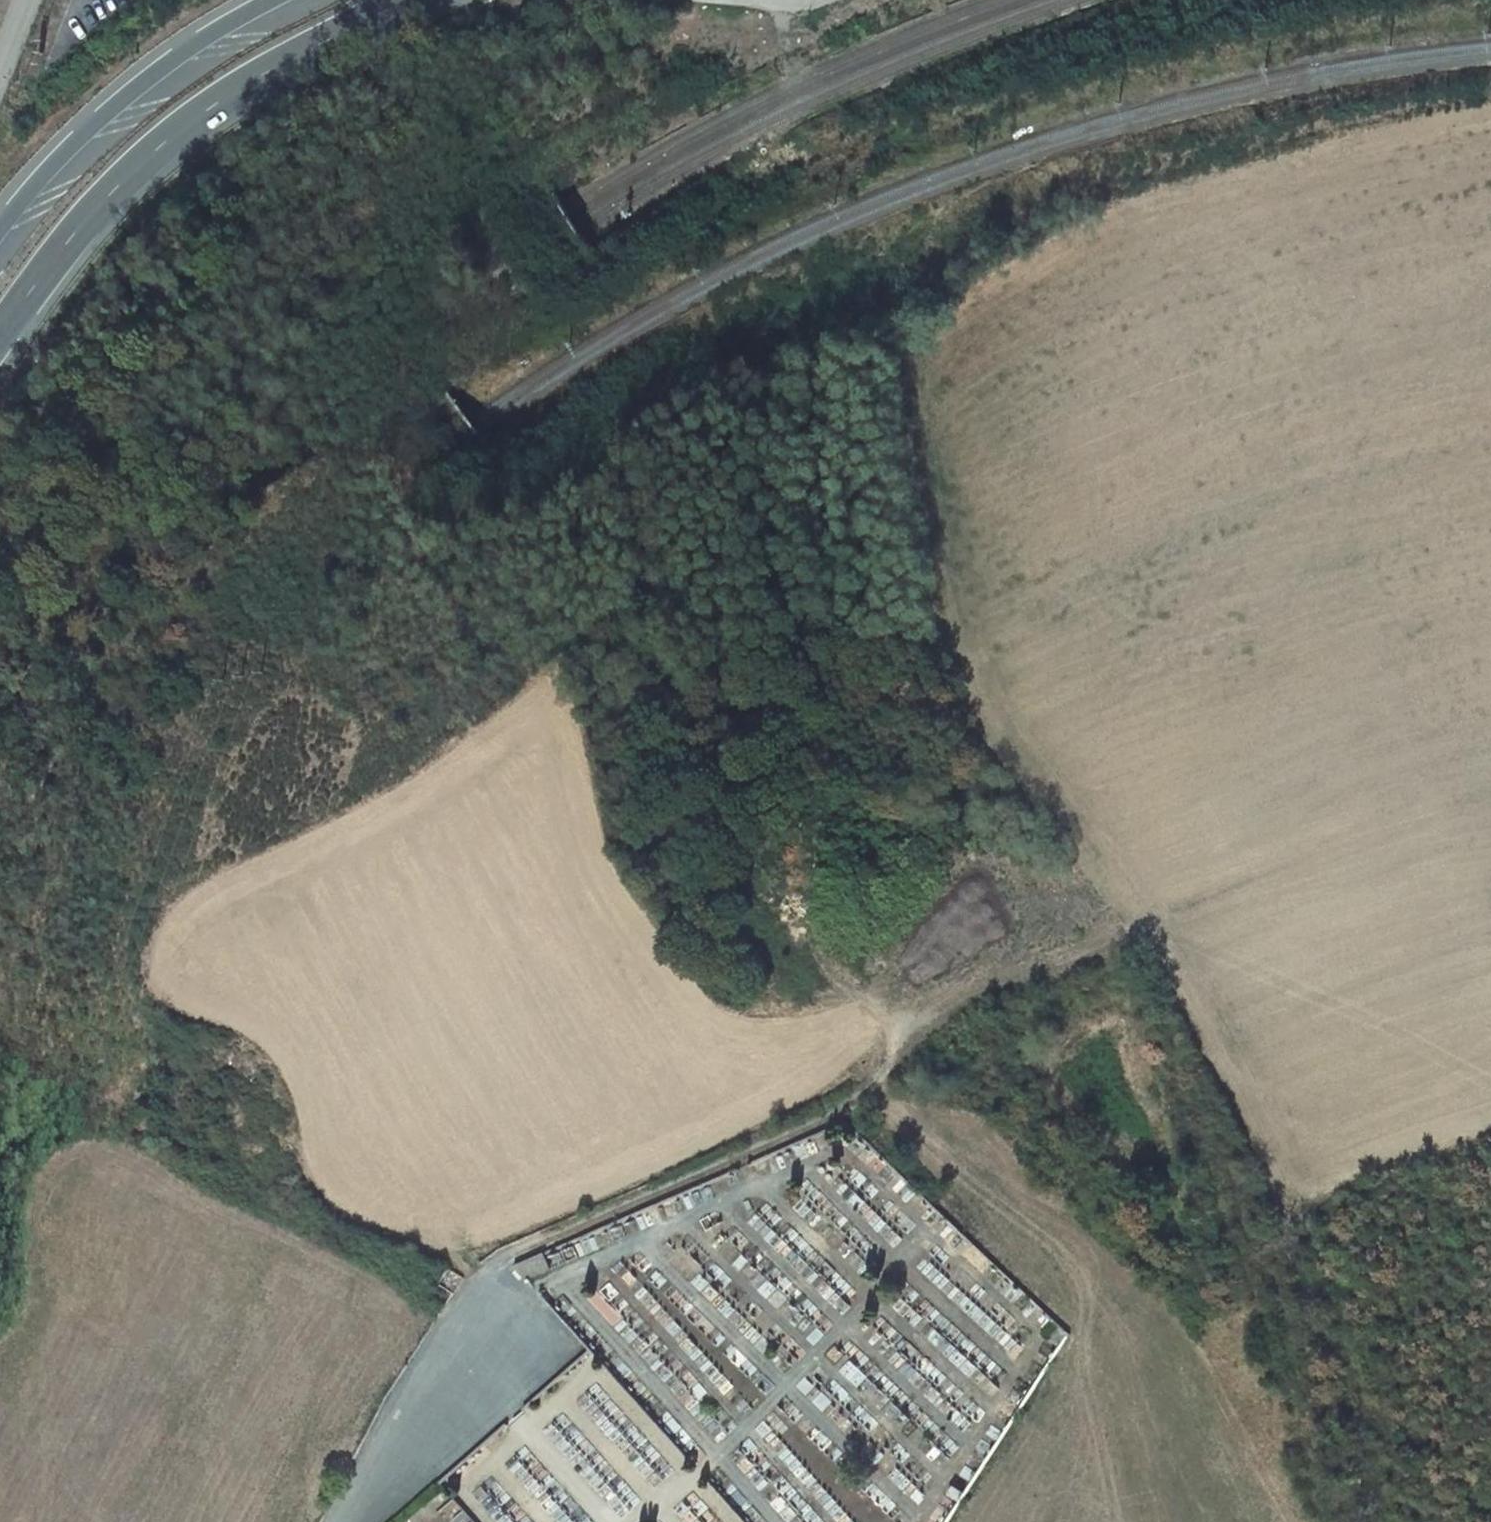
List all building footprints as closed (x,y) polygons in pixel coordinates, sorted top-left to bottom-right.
[(545,1253),(512,1267),(525,1282),(552,1270),(545,1253)] [(439,1282),(455,1294),(465,1279),(449,1268),(439,1282)]
